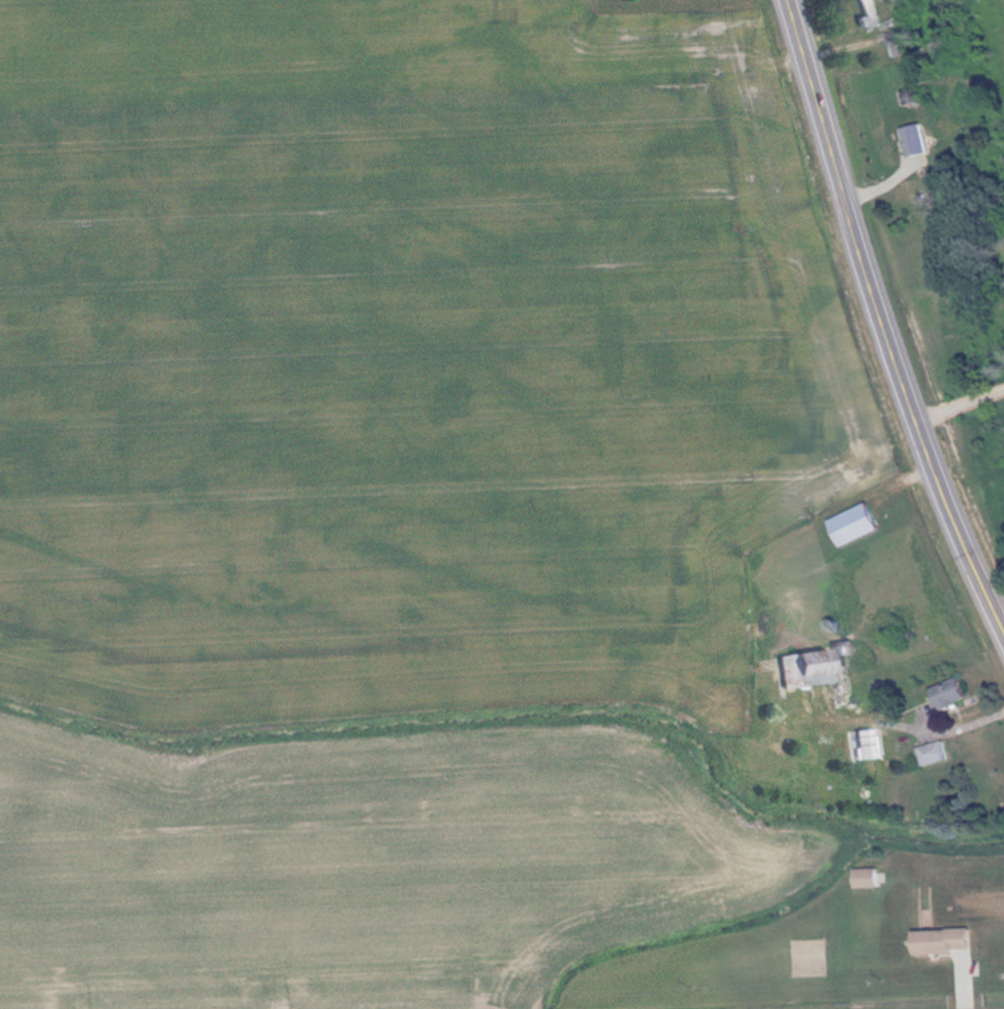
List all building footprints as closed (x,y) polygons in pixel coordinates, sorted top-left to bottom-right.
[(867,29),(879,27),(877,16),(865,19),(867,29)] [(912,104),(924,103),(924,91),(911,91),(912,104)] [(911,128),(917,157),(940,153),(934,123),(911,128)] [(890,528),(879,501),(837,518),(848,545),(890,528)] [(839,681),(835,648),(783,654),(787,687),(839,681)] [(977,698),(968,674),(938,687),(947,710),(977,698)] [(862,756),(878,756),(877,738),(862,739),(862,756)] [(923,745),(928,764),(955,757),(950,738),(923,745)] [(861,868),(861,887),(886,887),(886,868),(861,868)] [(983,950),(982,928),(922,929),(922,952),(983,950)]
